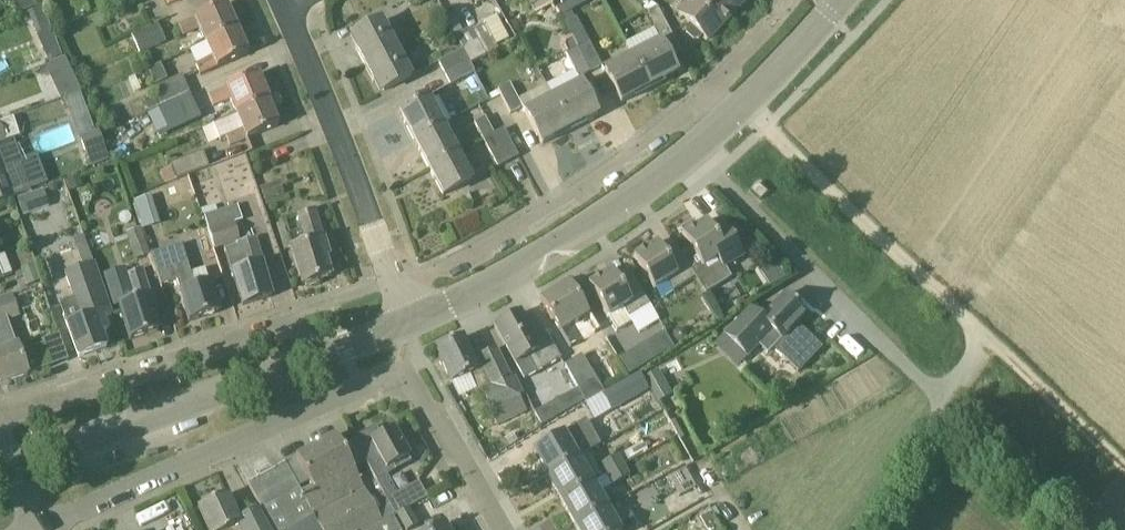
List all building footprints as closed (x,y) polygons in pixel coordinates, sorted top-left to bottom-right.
[(13,15),(37,6),(35,0),(7,0),(13,15)] [(534,13),(552,4),(550,0),(527,0),(534,13)] [(743,0),(685,0),(685,4),(676,13),(690,26),(686,29),(686,35),(693,41),(698,41),(702,37),(707,41),(745,1),(743,0)] [(654,31),(658,38),(670,31),(657,6),(650,1),(641,5),(654,30),(654,31)] [(226,5),(178,26),(182,36),(199,29),(206,44),(237,30),(226,5)] [(34,29),(49,23),(46,15),(43,8),(42,8),(28,14),(34,29)] [(382,21),(355,36),(361,47),(356,49),(365,66),(397,49),(382,21)] [(158,25),(132,38),(139,54),(165,41),(158,25)] [(485,26),(473,32),(478,42),(462,50),(469,62),(470,64),(498,50),(485,26)] [(206,44),(212,59),(196,66),(200,76),(248,55),(237,30),(206,44)] [(53,35),(39,41),(48,64),(62,57),(53,35)] [(588,42),(577,48),(591,72),(602,66),(588,42)] [(660,42),(632,57),(648,89),(677,74),(660,42)] [(577,48),(566,54),(579,79),(590,73),(577,48)] [(412,78),(397,49),(365,66),(374,83),(378,81),(384,92),(412,78)] [(462,50),(439,62),(445,74),(469,62),(462,50)] [(632,57),(605,71),(622,103),(648,89),(632,57)] [(72,73),(66,59),(45,67),(52,82),(72,73)] [(475,73),(470,64),(469,62),(445,74),(450,86),(475,73)] [(149,71),(156,85),(167,80),(161,65),(149,71)] [(552,98),(569,131),(597,116),(581,83),(574,71),(545,85),(552,98)] [(188,91),(182,76),(155,87),(162,102),(188,91)] [(257,76),(209,97),(213,108),(230,101),(236,116),(268,103),(257,76)] [(499,92),(510,112),(511,114),(522,108),(510,84),(498,90),(499,92)] [(485,118),(474,123),(482,140),(494,134),(488,123),(510,112),(499,92),(477,104),(485,118)] [(414,141),(443,126),(428,98),(399,113),(414,141)] [(552,98),(525,112),(542,145),(569,131),(552,98)] [(236,116),(243,131),(226,138),(230,147),(278,127),(268,103),(236,116)] [(96,121),(100,130),(107,127),(104,118),(96,121)] [(429,168),(457,153),(443,126),(414,141),(429,168)] [(494,134),(482,140),(497,168),(518,156),(504,129),(494,134)] [(96,132),(77,139),(85,161),(88,160),(91,167),(107,159),(96,132)] [(209,168),(203,152),(170,164),(177,180),(209,168)] [(457,153),(429,168),(443,197),(472,181),(457,153)] [(1,169),(0,169),(0,202),(30,191),(19,162),(1,169)] [(80,178),(66,183),(69,192),(84,187),(80,178)] [(284,195),(280,182),(260,188),(265,202),(284,195)] [(757,185),(752,191),(759,198),(764,192),(757,185)] [(157,224),(151,195),(133,198),(138,227),(157,224)] [(39,210),(27,203),(20,213),(32,221),(39,210)] [(216,206),(202,211),(204,218),(218,213),(216,206)] [(315,210),(298,216),(307,246),(291,250),(302,286),(331,277),(326,259),(329,258),(315,210)] [(225,227),(221,213),(218,213),(204,218),(208,232),(225,227)] [(697,228),(694,223),(682,231),(684,235),(683,236),(690,248),(680,253),(695,279),(696,278),(706,294),(732,279),(725,268),(744,257),(724,223),(712,231),(706,222),(697,228)] [(286,235),(283,223),(277,225),(284,251),(290,249),(286,235)] [(225,227),(208,232),(214,249),(239,241),(233,224),(225,227)] [(150,255),(141,229),(127,235),(136,259),(150,255)] [(738,235),(745,246),(753,241),(746,230),(738,235)] [(93,263),(83,234),(73,238),(83,266),(65,274),(73,299),(60,305),(67,324),(79,358),(107,349),(101,333),(107,330),(103,318),(112,315),(93,263)] [(264,265),(256,238),(237,244),(238,246),(225,250),(232,274),(233,274),(243,306),(272,298),(263,265),(264,265)] [(680,253),(675,245),(663,253),(657,244),(634,258),(654,291),(669,282),(674,291),(695,279),(680,253)] [(181,245),(150,255),(161,286),(177,282),(189,322),(220,313),(210,282),(194,286),(181,245)] [(786,279),(772,258),(756,268),(769,289),(786,279)] [(21,270),(27,287),(41,282),(35,265),(21,270)] [(147,295),(149,294),(141,270),(126,275),(134,300),(119,304),(131,341),(159,332),(147,295)] [(629,271),(616,279),(612,272),(588,286),(609,317),(623,309),(630,319),(651,306),(629,271)] [(569,285),(542,301),(559,331),(560,330),(574,354),(589,345),(575,322),(586,315),(569,285)] [(806,316),(785,296),(762,319),(751,308),(724,335),(747,358),(759,346),(772,333),(780,340),(772,347),(785,359),(806,337),(796,326),(806,316)] [(547,335),(535,341),(520,314),(495,328),(515,364),(526,358),(535,374),(560,360),(547,335)] [(0,324),(0,323),(0,386),(28,377),(8,321),(0,324)] [(674,333),(673,338),(677,342),(682,343),(686,340),(687,335),(684,330),(679,329),(674,333)] [(496,349),(479,358),(480,361),(475,363),(463,338),(436,351),(452,384),(468,376),(478,396),(482,394),(491,412),(519,397),(522,395),(513,377),(510,379),(496,349)] [(629,375),(651,362),(642,346),(620,360),(629,375)] [(570,376),(581,395),(585,402),(603,392),(585,362),(568,372),(570,376)] [(673,375),(668,365),(645,378),(658,402),(671,396),(663,380),(673,375)] [(640,374),(604,394),(613,410),(648,390),(640,374)] [(556,401),(541,409),(549,422),(563,414),(556,401)] [(577,460),(601,446),(587,421),(579,425),(533,451),(547,476),(577,460)] [(408,510),(427,498),(418,483),(397,495),(387,476),(395,472),(393,467),(409,458),(394,429),(381,436),(376,427),(353,439),(377,482),(396,515),(397,516),(408,510)] [(328,529),(401,529),(393,516),(382,521),(336,436),(296,458),(315,492),(309,495),(328,529)] [(606,476),(624,466),(618,456),(600,465),(606,476)] [(591,485),(577,460),(547,476),(562,502),(591,485)] [(304,498),(285,464),(248,485),(273,529),(293,529),(314,518),(321,529),(328,529),(309,495),(304,498)] [(612,486),(630,477),(624,466),(606,476),(612,486)] [(686,469),(673,476),(684,495),(696,488),(686,469)] [(591,485),(562,502),(576,527),(606,510),(591,485)] [(198,509),(209,529),(272,529),(260,507),(238,517),(227,495),(198,509)] [(397,516),(406,529),(412,529),(417,527),(408,510),(397,516)] [(576,527),(578,529),(629,529),(636,526),(630,515),(614,524),(606,510),(576,527)] [(707,529),(711,529),(717,526),(710,513),(701,519),(707,529)]
